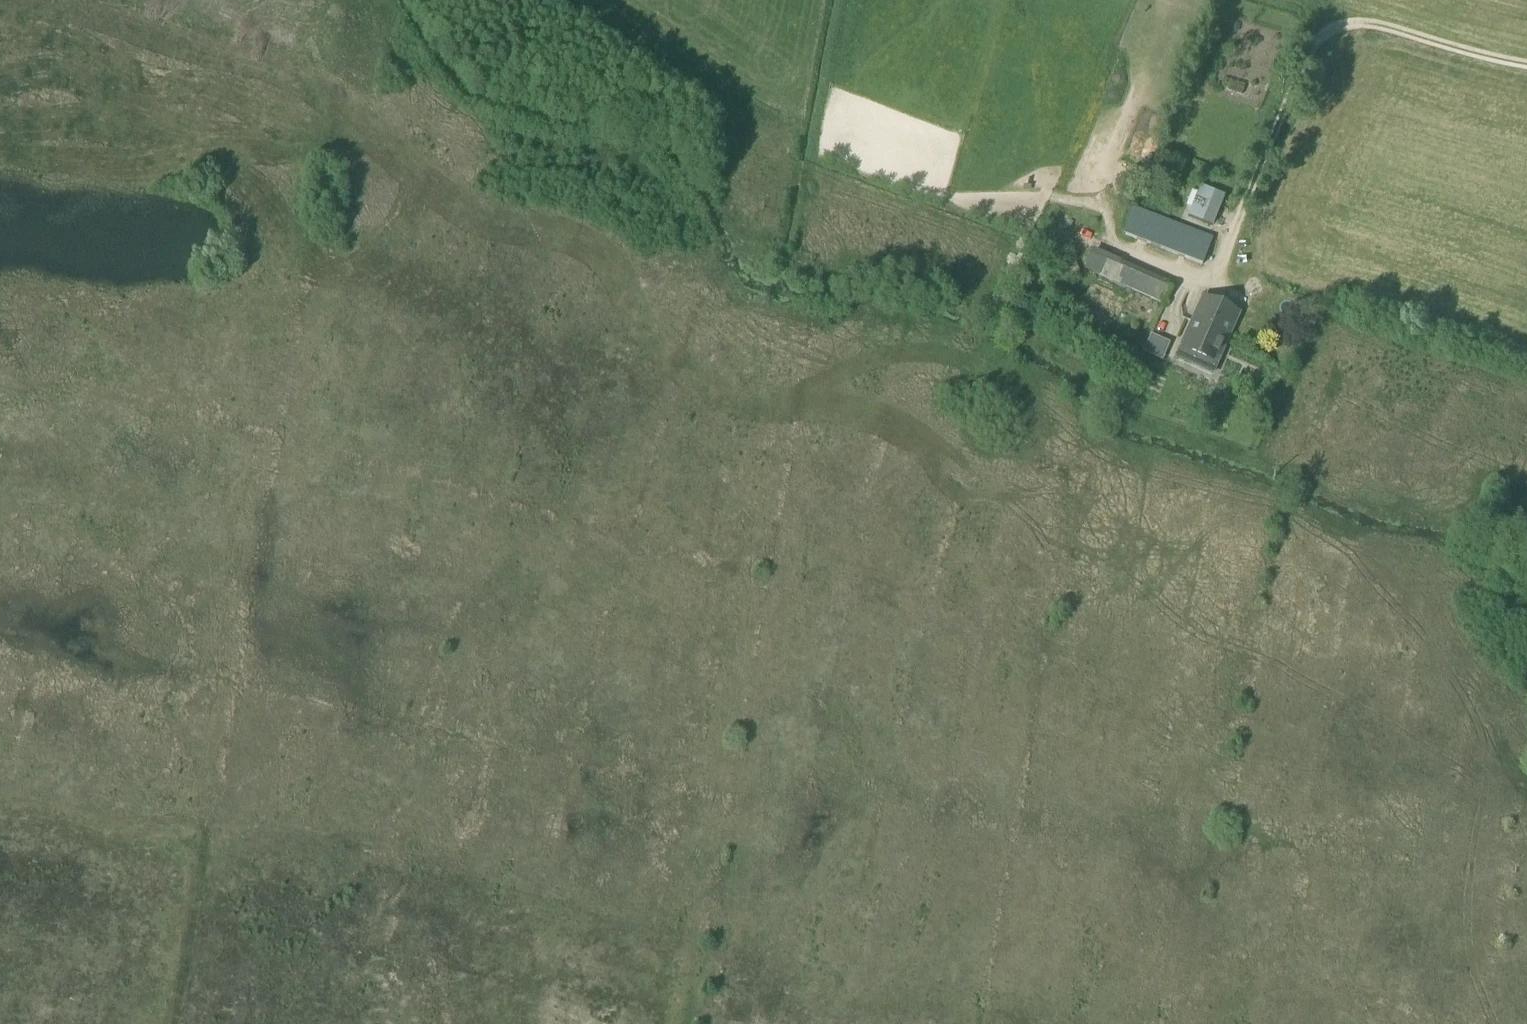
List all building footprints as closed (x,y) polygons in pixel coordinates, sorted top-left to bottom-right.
[(1244,86),(1228,80),(1225,91),(1240,96),(1244,86)] [(1222,198),(1199,189),(1188,217),(1211,227),(1222,198)] [(1133,210),(1123,235),(1202,265),(1211,240),(1133,210)] [(1158,304),(1166,284),(1100,255),(1091,276),(1158,304)] [(1239,313),(1202,297),(1180,349),(1217,364),(1239,313)] [(1147,347),(1164,355),(1169,344),(1151,336),(1147,347)] [(1118,357),(1123,368),(1135,363),(1129,351),(1118,357)]
